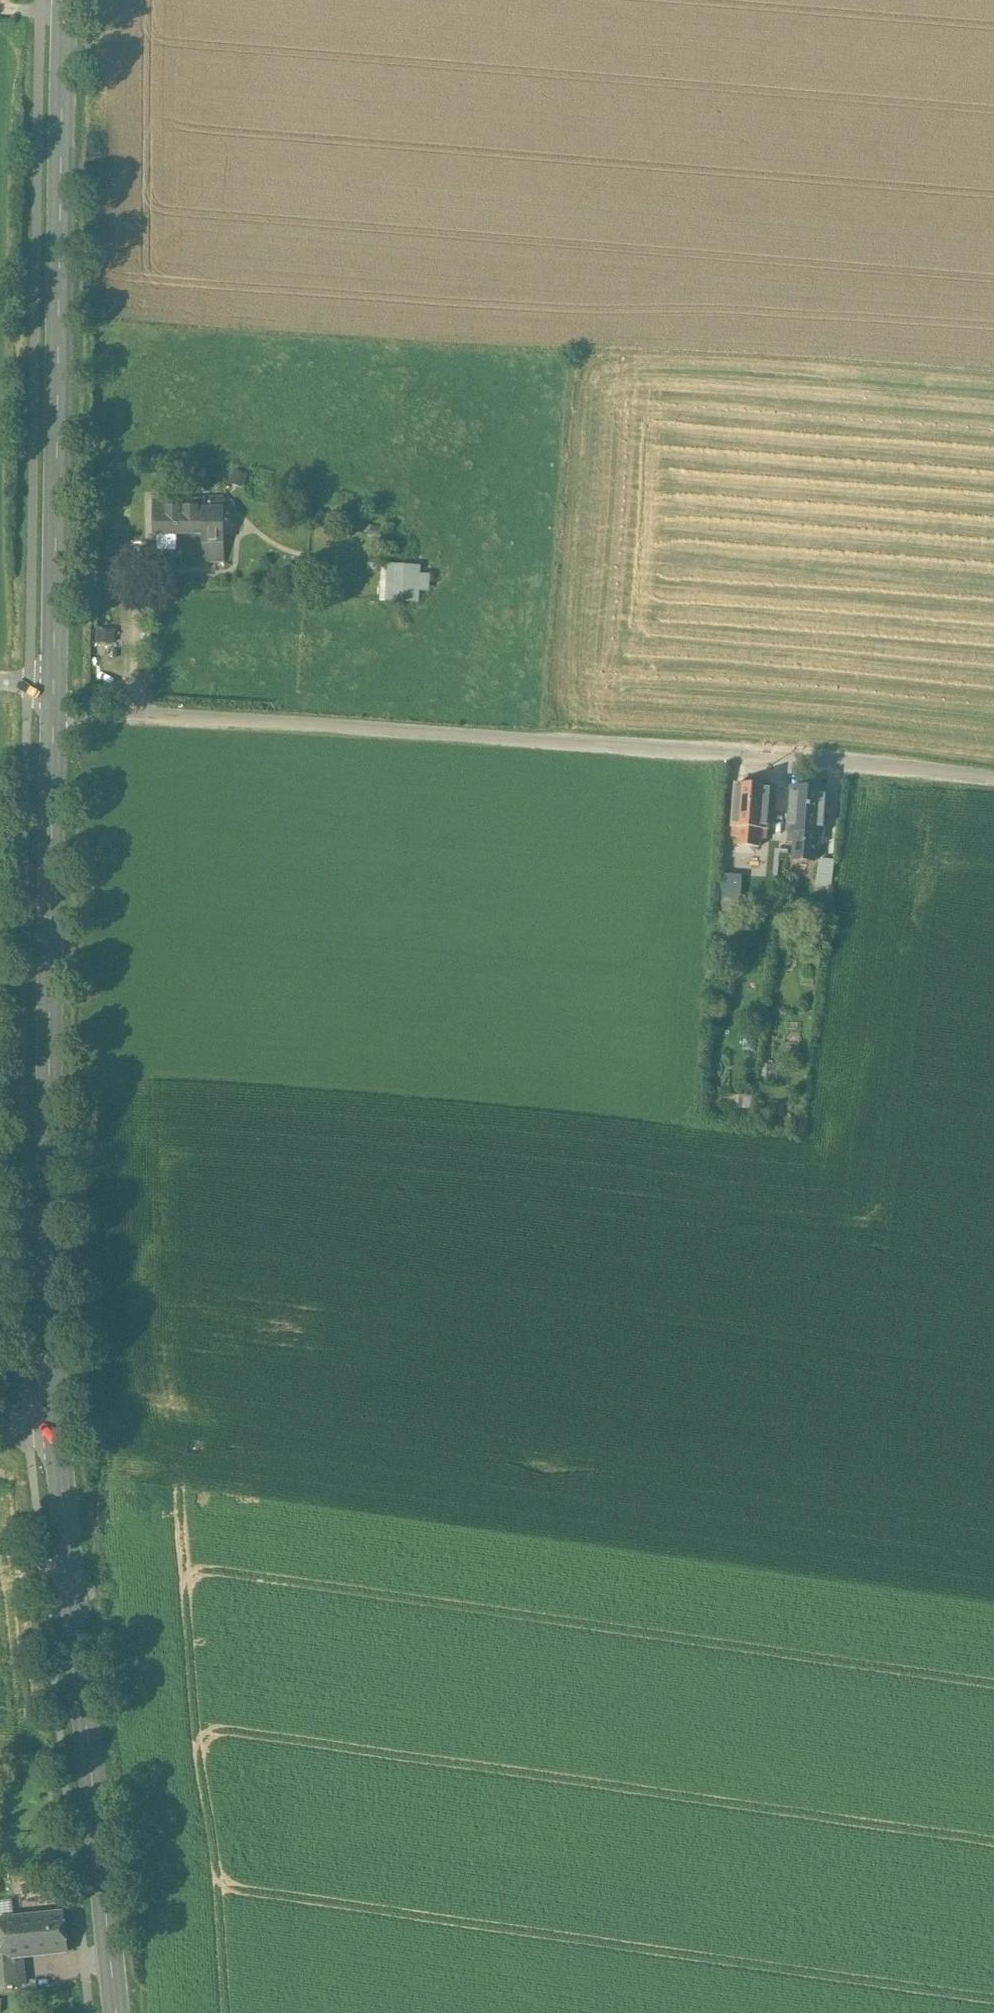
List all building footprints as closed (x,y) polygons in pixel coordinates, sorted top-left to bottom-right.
[(204,501),(155,502),(156,534),(205,534),(205,561),(223,561),(222,511),(205,511),(204,501)] [(222,511),(222,501),(204,501),(205,511),(222,511)] [(418,569),(389,567),(388,600),(417,602),(418,569)] [(770,786),(736,784),(734,826),(767,829),(770,786)] [(825,790),(791,788),(789,830),(822,832),(825,790)] [(767,829),(734,826),(733,836),(738,836),(737,843),(759,845),(760,837),(766,838),(767,829)] [(822,832),(789,830),(788,840),(794,841),(793,856),(813,857),(814,842),(821,843),(822,832)] [(834,860),(818,858),(816,878),(832,880),(834,860)] [(740,911),(742,874),(723,873),(721,910),(740,911)] [(66,1909),(2,1919),(6,1949),(0,1950),(0,1986),(0,1987),(32,1982),(28,1957),(72,1950),(66,1909)]
